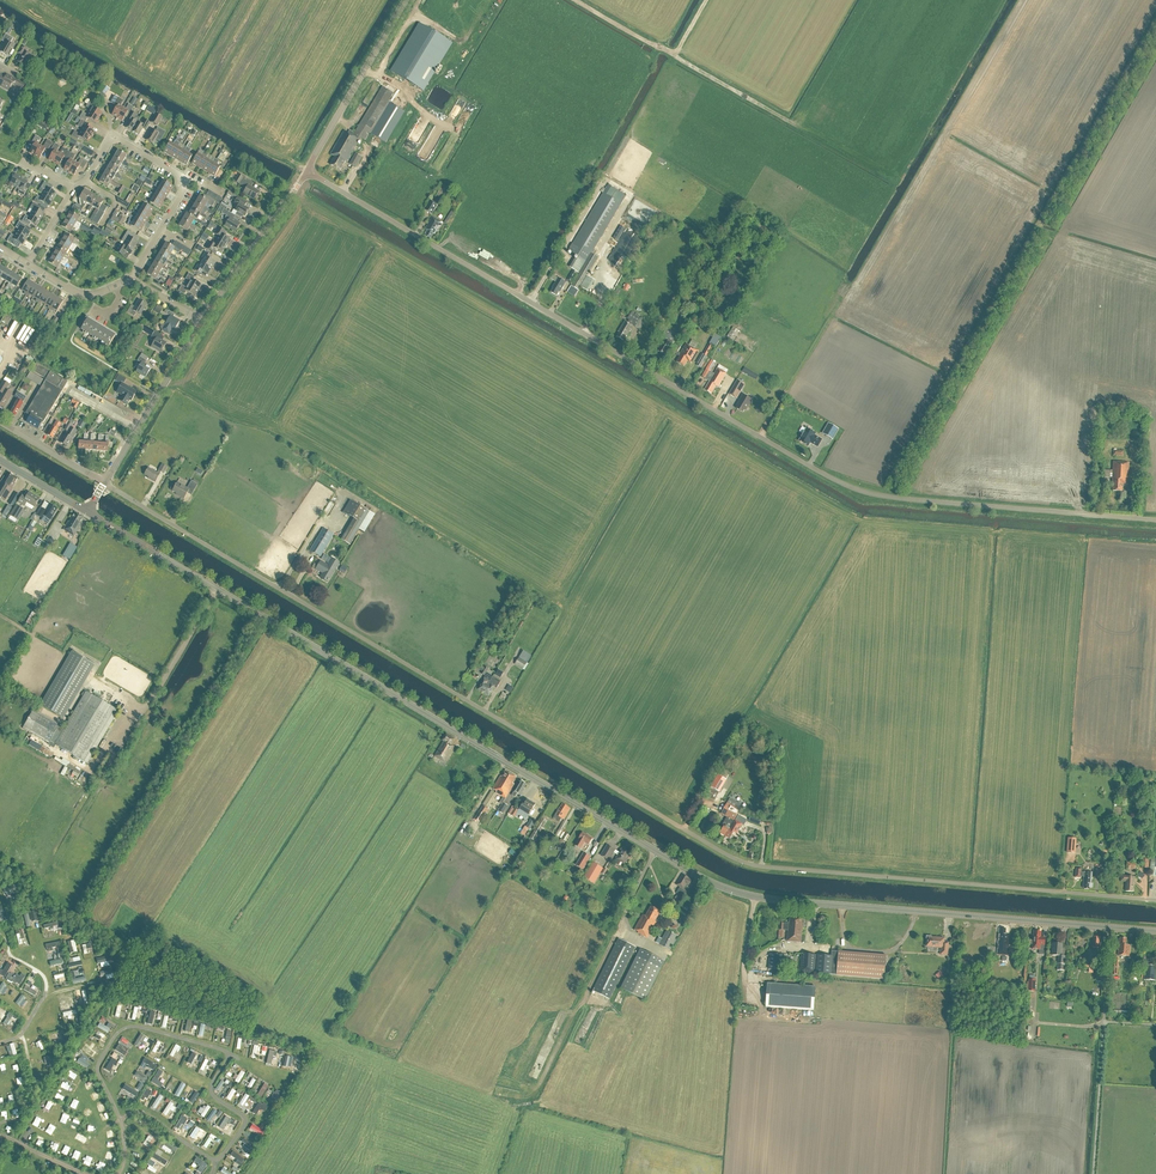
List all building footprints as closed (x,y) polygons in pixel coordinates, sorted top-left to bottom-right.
[(423,91),(452,44),(420,25),(392,72),(423,91)] [(10,44),(13,39),(6,34),(2,41),(5,43),(0,52),(7,56),(13,46),(10,44)] [(25,66),(31,55),(25,52),(27,49),(22,46),(18,53),(21,55),(17,62),(25,66)] [(7,74),(5,77),(1,74),(0,75),(0,87),(8,91),(12,84),(14,85),(22,89),(25,85),(7,74)] [(105,95),(109,89),(103,85),(99,91),(98,91),(102,99),(106,97),(105,95)] [(350,131),(348,134),(344,132),(331,155),(335,157),(331,165),(340,171),(346,162),(347,162),(360,141),(362,138),(365,141),(370,133),(386,143),(404,112),(388,102),(393,94),(382,87),(354,134),(350,131)] [(123,101),(114,96),(110,102),(117,106),(112,115),(117,118),(123,108),(120,106),(123,101)] [(95,106),(89,102),(90,101),(88,100),(86,101),(85,103),(87,105),(86,107),(90,110),(89,113),(99,119),(102,113),(94,108),(95,106)] [(123,108),(117,118),(122,121),(127,113),(130,114),(134,108),(128,105),(126,109),(123,108)] [(99,119),(89,113),(87,115),(83,112),(80,117),(86,121),(88,119),(96,124),(99,119)] [(127,119),(130,121),(126,128),(131,131),(132,131),(132,132),(138,122),(137,122),(139,118),(136,116),(136,115),(131,112),(127,119)] [(151,122),(157,126),(162,118),(156,114),(151,122)] [(138,122),(132,132),(133,132),(132,132),(138,136),(142,129),(146,130),(150,123),(144,120),(142,125),(138,122)] [(81,121),(78,126),(82,129),(81,131),(91,137),(94,132),(90,130),(92,128),(87,125),(81,121)] [(152,144),(159,134),(152,130),(146,140),(152,144)] [(74,131),(71,136),(78,140),(79,137),(88,143),(91,137),(81,131),(79,134),(74,131)] [(34,156),(40,146),(38,144),(40,139),(35,136),(32,143),(34,144),(29,153),(34,156)] [(169,156),(177,142),(180,138),(177,137),(173,145),(169,143),(164,152),(169,156)] [(28,147),(31,141),(25,138),(22,144),(28,147)] [(180,138),(177,142),(169,156),(175,159),(181,150),(177,148),(182,140),(180,138)] [(40,146),(34,156),(39,159),(44,150),(47,152),(51,146),(52,146),(54,144),(47,140),(43,147),(40,146)] [(57,140),(55,143),(51,150),(54,151),(48,160),(54,163),(60,153),(57,151),(60,147),(56,144),(59,141),(57,140)] [(181,150),(175,159),(180,162),(189,149),(186,147),(184,152),(181,150)] [(54,163),(59,166),(64,158),(66,159),(70,153),(72,149),(71,148),(70,150),(68,149),(67,151),(62,148),(60,153),(54,163)] [(189,149),(180,162),(186,166),(192,156),(188,154),(191,150),(189,149)] [(123,162),(125,158),(131,161),(132,159),(126,156),(118,151),(114,157),(123,162)] [(197,167),(205,153),(203,152),(201,156),(197,154),(192,164),(197,167)] [(70,153),(66,159),(69,161),(64,169),(69,172),(75,162),(72,160),(75,156),(70,153)] [(208,155),(205,153),(197,167),(203,170),(209,161),(205,159),(208,155)] [(362,157),(355,153),(349,164),(356,168),(362,157)] [(220,154),(217,159),(223,163),(227,157),(221,154),(220,154)] [(123,162),(114,157),(111,164),(119,169),(119,168),(122,164),(127,167),(128,165),(123,162)] [(75,162),(69,172),(74,175),(79,167),(82,168),(83,169),(87,163),(81,159),(78,164),(75,162)] [(209,161),(203,170),(209,174),(217,160),(214,159),(212,163),(209,161)] [(219,161),(217,160),(209,174),(214,177),(220,168),(216,165),(219,161)] [(115,175),(116,174),(118,170),(123,174),(125,171),(119,168),(119,169),(111,164),(107,170),(115,175)] [(115,175),(107,170),(103,176),(112,181),(112,180),(114,177),(120,180),(120,179),(122,181),(123,179),(116,174),(115,175)] [(16,188),(22,178),(15,175),(12,181),(9,179),(5,185),(11,189),(12,186),(16,188)] [(253,183),(246,179),(238,175),(234,182),(246,189),(243,193),(254,200),(259,192),(251,187),(253,183)] [(112,181),(103,176),(99,182),(108,187),(110,184),(118,189),(116,192),(121,195),(125,188),(112,180),(112,181)] [(22,178),(16,188),(19,190),(17,193),(23,197),(28,189),(24,188),(28,182),(22,178)] [(157,182),(156,184),(170,192),(173,187),(163,181),(161,184),(157,182)] [(42,194),(52,200),(56,194),(51,191),(53,187),(44,182),(40,188),(44,191),(42,194)] [(170,192),(156,184),(154,186),(159,189),(157,192),(166,198),(170,192)] [(134,185),(131,190),(137,193),(140,189),(134,185)] [(80,214),(86,203),(91,194),(84,190),(79,199),(80,205),(79,204),(77,206),(74,205),(72,209),(80,214)] [(249,209),(245,207),(247,203),(238,197),(237,197),(235,196),(235,195),(229,191),(227,195),(233,199),(232,200),(235,201),(234,204),(238,206),(235,211),(237,212),(236,215),(241,218),(243,217),(244,216),(245,216),(249,209)] [(131,192),(126,201),(127,202),(130,204),(135,195),(131,192)] [(151,193),(149,195),(163,203),(166,198),(157,192),(155,195),(151,193)] [(592,254),(621,204),(603,193),(569,251),(579,257),(577,261),(575,259),(570,268),(579,273),(571,286),(579,291),(581,288),(589,292),(595,281),(588,276),(598,258),(592,254)] [(52,200),(42,194),(40,198),(37,196),(34,202),(41,206),(43,203),(48,206),(52,200)] [(97,198),(91,194),(86,203),(90,205),(87,211),(89,212),(92,207),(92,206),(97,198)] [(163,203),(149,195),(148,197),(152,200),(150,203),(159,209),(163,203)] [(204,195),(202,198),(199,196),(196,203),(204,208),(205,207),(207,204),(212,207),(215,202),(204,195)] [(118,203),(127,208),(130,204),(127,202),(126,201),(125,202),(117,197),(118,203)] [(103,202),(97,198),(92,206),(92,207),(96,209),(93,214),(96,216),(99,210),(98,210),(103,202)] [(220,206),(226,210),(228,206),(224,203),(225,202),(223,201),(220,206)] [(438,205),(431,201),(425,211),(432,215),(438,205)] [(31,214),(40,220),(44,214),(38,210),(40,207),(33,203),(29,209),(33,211),(31,214)] [(204,208),(196,203),(192,209),(201,214),(201,213),(203,210),(208,213),(210,210),(205,207),(204,208)] [(138,205),(136,207),(150,215),(153,210),(144,204),(142,208),(138,205)] [(150,215),(136,207),(135,210),(139,212),(137,215),(147,221),(150,215)] [(192,209),(188,215),(197,220),(197,219),(199,216),(205,219),(206,217),(206,216),(201,213),(201,214),(192,209)] [(235,216),(229,212),(223,209),(221,213),(226,216),(225,219),(228,221),(225,226),(235,232),(240,224),(233,220),(235,216)] [(66,219),(79,228),(81,225),(79,223),(76,222),(79,218),(70,212),(66,219)] [(40,220),(31,214),(29,218),(25,216),(22,222),(29,226),(31,223),(36,226),(40,220)] [(186,214),(183,220),(191,225),(192,224),(194,221),(201,225),(203,223),(197,219),(197,220),(188,215),(186,214)] [(147,221),(137,215),(135,219),(131,216),(130,219),(143,227),(147,221)] [(116,223),(119,224),(122,226),(125,220),(125,219),(123,218),(122,217),(120,216),(118,219),(113,216),(111,219),(116,222),(116,223)] [(440,227),(443,222),(433,217),(426,229),(427,230),(425,234),(427,234),(426,236),(430,239),(433,234),(434,235),(439,226),(440,227)] [(79,228),(66,219),(61,227),(70,232),(73,228),(75,229),(78,231),(79,228)] [(143,227),(130,219),(128,221),(133,223),(130,227),(140,232),(143,227)] [(191,225),(183,220),(179,226),(187,231),(190,227),(195,230),(197,227),(192,224),(191,225)] [(16,233),(26,239),(30,233),(24,229),(25,226),(19,222),(15,228),(18,230),(16,233)] [(602,243),(607,246),(615,230),(610,227),(602,243)] [(100,231),(95,228),(92,234),(97,237),(100,231)] [(216,241),(225,246),(229,239),(223,236),(225,232),(218,228),(214,234),(219,236),(216,241)] [(87,240),(90,236),(84,231),(81,235),(87,240)] [(134,236),(127,232),(121,241),(124,243),(134,249),(138,243),(132,239),(134,236)] [(11,235),(7,241),(18,248),(20,244),(22,245),(26,239),(16,233),(14,236),(11,235)] [(61,241),(75,249),(77,246),(74,245),(72,244),(75,239),(66,234),(61,241)] [(195,235),(190,240),(194,244),(199,239),(195,235)] [(75,249),(61,241),(57,248),(66,254),(69,249),(71,251),(73,252),(75,249)] [(225,246),(216,241),(214,245),(210,242),(206,249),(213,253),(215,249),(221,253),(225,246)] [(130,255),(134,249),(124,243),(122,246),(119,245),(115,252),(124,258),(127,253),(130,255)] [(171,255),(171,254),(173,250),(178,254),(180,251),(175,248),(174,249),(166,243),(162,250),(171,255)] [(57,248),(52,255),(66,264),(70,266),(72,263),(66,259),(65,259),(63,258),(66,254),(57,248)] [(162,250),(158,256),(167,261),(167,260),(169,257),(175,260),(176,257),(171,254),(171,255),(162,250)] [(202,263),(212,269),(215,263),(210,259),(212,256),(205,252),(202,258),(204,259),(202,263)] [(66,264),(52,255),(48,263),(57,268),(60,264),(62,265),(64,267),(68,270),(69,269),(74,273),(76,270),(70,266),(66,264)] [(158,256),(155,262),(163,267),(164,266),(166,263),(171,266),(172,264),(167,260),(167,261),(158,256)] [(163,267),(155,262),(151,268),(159,273),(160,272),(162,269),(167,272),(169,270),(164,266),(163,267)] [(212,269),(202,263),(200,266),(198,265),(194,271),(201,274),(203,271),(208,275),(212,269)] [(159,273),(151,268),(147,274),(156,280),(158,275),(164,278),(165,276),(160,272),(159,273)] [(0,278),(0,283),(2,279),(5,281),(11,272),(5,269),(0,278)] [(577,273),(573,271),(568,280),(572,282),(577,273)] [(11,272),(5,281),(9,283),(7,287),(9,288),(16,276),(11,272)] [(498,281),(509,284),(511,275),(501,272),(498,281)] [(188,285),(198,291),(202,286),(193,280),(195,277),(189,273),(185,279),(189,282),(188,285)] [(558,279),(551,275),(549,279),(556,283),(553,288),(554,289),(551,293),(557,296),(559,292),(560,293),(566,283),(558,279)] [(16,276),(9,288),(11,290),(13,286),(17,288),(22,279),(16,276)] [(26,295),(34,283),(28,280),(21,290),(25,292),(24,294),(26,295)] [(34,283),(26,295),(29,297),(30,296),(33,297),(40,287),(34,283)] [(198,291),(188,285),(186,288),(182,285),(178,291),(184,295),(186,291),(195,297),(198,291)] [(40,287),(33,297),(37,299),(36,301),(38,303),(45,290),(40,287)] [(684,310),(696,290),(690,287),(679,307),(684,310)] [(620,289),(618,288),(617,289),(616,289),(611,296),(614,298),(619,291),(619,290),(620,289)] [(51,294),(45,290),(38,303),(41,304),(42,303),(45,305),(51,294)] [(57,298),(51,294),(45,305),(48,306),(47,308),(50,310),(57,298)] [(63,301),(57,298),(50,310),(53,311),(53,310),(57,312),(63,301)] [(139,300),(135,307),(131,305),(127,312),(134,317),(136,313),(140,315),(146,305),(139,300)] [(154,311),(159,315),(163,308),(158,305),(154,311)] [(170,317),(165,325),(164,324),(163,324),(161,325),(160,327),(160,328),(161,329),(161,331),(168,335),(171,330),(174,332),(180,321),(173,317),(175,315),(168,311),(166,314),(166,315),(170,317)] [(632,311),(629,317),(631,318),(628,323),(625,321),(619,332),(620,332),(617,337),(623,341),(626,336),(627,337),(633,326),(637,328),(643,318),(632,311)] [(50,325),(54,327),(58,319),(54,317),(50,325)] [(93,320),(87,317),(83,323),(84,324),(81,329),(109,346),(115,336),(92,322),(93,320)] [(732,340),(738,330),(733,327),(727,337),(732,340)] [(657,351),(665,356),(677,335),(666,329),(661,338),(664,339),(657,351)] [(161,353),(166,343),(160,340),(162,336),(154,332),(150,339),(154,342),(151,347),(161,353)] [(701,354),(696,363),(697,364),(696,365),(700,368),(705,359),(706,358),(707,356),(712,346),(715,348),(719,342),(721,338),(715,334),(711,332),(710,336),(713,338),(711,341),(709,344),(706,349),(703,355),(701,354)] [(690,343),(689,345),(686,344),(680,354),(678,352),(681,347),(677,345),(673,352),(679,356),(680,357),(676,362),(684,367),(688,361),(691,363),(699,351),(695,349),(696,347),(690,343)] [(145,378),(151,368),(145,364),(146,361),(140,357),(137,361),(141,363),(136,372),(141,374),(140,375),(145,378)] [(18,373),(22,375),(25,370),(26,370),(31,362),(26,359),(18,373)] [(711,362),(706,369),(702,377),(709,381),(704,390),(711,394),(716,386),(718,388),(726,373),(718,368),(714,374),(710,372),(715,364),(711,362)] [(46,418),(62,392),(68,383),(37,364),(32,371),(46,380),(26,413),(30,416),(26,423),(32,426),(39,414),(46,418)] [(752,378),(754,373),(747,369),(744,373),(752,378)] [(30,372),(26,378),(33,382),(36,376),(30,372)] [(123,383),(126,379),(119,375),(115,381),(120,384),(121,382),(123,383)] [(748,383),(739,378),(733,389),(731,392),(731,393),(739,397),(748,383)] [(12,394),(6,390),(9,385),(3,381),(0,386),(0,393),(1,393),(0,396),(0,407),(3,409),(12,394)] [(131,401),(136,392),(122,384),(117,392),(122,396),(119,401),(126,405),(129,400),(131,401)] [(14,405),(10,413),(15,416),(26,398),(17,393),(15,397),(17,399),(14,404),(14,405)] [(737,409),(743,413),(744,411),(746,411),(752,401),(743,395),(736,406),(738,407),(737,409)] [(43,423),(46,418),(39,414),(32,426),(38,430),(42,423),(43,423)] [(81,420),(77,427),(82,429),(86,423),(81,420)] [(52,438),(58,430),(57,430),(61,424),(56,421),(53,427),(52,427),(47,435),(52,438)] [(67,432),(65,435),(65,434),(60,443),(66,447),(69,442),(70,443),(73,439),(72,439),(77,431),(70,427),(72,425),(68,422),(64,430),(67,432)] [(833,440),(839,429),(828,423),(822,434),(833,440)] [(807,429),(799,441),(808,446),(810,442),(817,447),(821,440),(814,436),(815,434),(807,429)] [(105,443),(101,443),(100,451),(107,452),(109,436),(106,436),(105,443)] [(1105,470),(1105,478),(1112,478),(1112,483),(1113,483),(1113,491),(1122,492),(1123,484),(1128,485),(1129,464),(1113,463),(1113,471),(1105,470)] [(148,468),(144,475),(151,479),(150,480),(155,482),(159,475),(161,472),(164,474),(167,467),(162,464),(158,471),(159,471),(157,473),(148,468)] [(2,481),(0,485),(0,498),(5,501),(12,490),(11,489),(15,484),(17,479),(12,477),(13,476),(8,474),(3,482),(2,481)] [(177,483),(175,487),(173,486),(171,486),(170,488),(171,490),(172,491),(176,494),(184,499),(187,493),(191,496),(197,484),(191,481),(187,488),(177,483)] [(39,499),(29,493),(25,498),(22,496),(17,503),(24,507),(26,503),(34,508),(39,499)] [(374,515),(366,510),(351,501),(343,513),(353,520),(341,540),(350,545),(359,530),(361,531),(364,533),(374,515)] [(57,509),(49,505),(45,511),(41,509),(36,516),(41,520),(43,517),(50,521),(57,509)] [(16,506),(10,516),(18,521),(24,510),(16,506)] [(84,518),(75,513),(69,522),(68,521),(63,530),(74,537),(80,526),(79,525),(84,518)] [(322,529),(309,551),(320,557),(333,535),(322,529)] [(331,558),(326,566),(320,562),(315,570),(322,574),(320,578),(327,583),(339,563),(331,558)] [(32,612),(26,623),(31,625),(37,614),(32,612)] [(72,651),(41,703),(63,717),(95,665),(72,651)] [(527,663),(519,658),(515,664),(523,669),(527,663)] [(480,674),(484,677),(489,669),(485,667),(484,668),(480,665),(477,670),(482,672),(480,674)] [(494,676),(500,679),(503,673),(498,670),(494,676)] [(483,693),(493,677),(487,674),(480,686),(481,686),(478,690),(483,693)] [(493,677),(483,693),(488,696),(491,692),(491,693),(495,687),(497,689),(501,682),(493,677)] [(102,700),(105,696),(97,691),(94,695),(102,700)] [(63,730),(58,727),(59,724),(34,709),(22,728),(48,743),(48,744),(54,748),(56,746),(87,764),(118,711),(86,692),(85,693),(83,696),(63,730)] [(454,739),(446,735),(442,741),(444,741),(434,757),(445,763),(454,748),(450,746),(454,739)] [(48,749),(33,739),(30,745),(45,754),(48,749)] [(63,759),(60,763),(79,774),(82,770),(63,759)] [(73,774),(53,762),(50,766),(57,770),(58,768),(62,770),(58,776),(68,782),(73,774)] [(516,778),(506,771),(502,777),(501,777),(493,790),(497,792),(496,793),(503,797),(505,799),(514,785),(513,784),(516,778)] [(526,784),(520,781),(512,795),(515,797),(517,793),(521,795),(524,790),(523,789),(526,784)] [(713,783),(711,787),(719,792),(722,788),(713,783)] [(706,795),(705,797),(713,802),(715,799),(718,793),(709,789),(706,795)] [(524,806),(522,806),(520,810),(525,813),(526,812),(530,814),(531,811),(535,805),(527,800),(524,806)] [(724,826),(720,833),(725,836),(729,828),(734,820),(739,811),(740,811),(742,807),(741,804),(739,803),(739,802),(736,803),(736,804),(733,807),(727,804),(721,814),(727,818),(723,825),(724,826)] [(504,803),(499,812),(503,814),(508,806),(504,803)] [(570,809),(562,804),(560,808),(560,807),(553,818),(559,821),(561,818),(563,820),(570,809)] [(489,809),(483,805),(474,819),(480,822),(484,815),(485,815),(489,809)] [(531,818),(526,826),(527,826),(529,828),(530,828),(535,821),(531,818)] [(547,821),(542,818),(530,838),(537,843),(538,840),(536,839),(542,830),(544,831),(545,828),(543,827),(547,821)] [(729,828),(725,836),(730,839),(733,833),(734,833),(736,834),(742,824),(734,820),(729,828)] [(523,830),(521,833),(525,836),(529,828),(527,826),(526,826),(523,830)] [(565,843),(569,835),(565,833),(562,838),(560,841),(565,843)] [(582,833),(579,840),(575,846),(581,849),(584,843),(588,845),(592,839),(582,833)] [(713,833),(711,836),(722,843),(724,840),(713,833)] [(1068,838),(1067,853),(1075,854),(1076,839),(1068,838)] [(615,850),(613,853),(618,856),(615,860),(616,860),(614,863),(619,866),(621,863),(624,865),(632,853),(631,852),(634,847),(627,842),(623,848),(622,847),(619,853),(615,850)] [(613,853),(615,850),(607,845),(601,856),(609,860),(613,853)] [(575,866),(583,870),(590,858),(583,853),(575,866)] [(593,863),(584,877),(584,878),(594,884),(603,869),(593,863)] [(1126,863),(1126,870),(1135,871),(1135,863),(1126,863)] [(1084,889),(1089,890),(1089,888),(1092,888),(1093,883),(1091,883),(1092,872),(1085,872),(1081,872),(1081,869),(1075,868),(1075,878),(1081,878),(1081,877),(1083,877),(1082,888),(1084,888),(1084,889)] [(688,879),(682,875),(676,885),(683,890),(686,885),(689,886),(692,881),(688,879)] [(1125,892),(1133,892),(1134,878),(1121,876),(1121,882),(1126,882),(1125,892)] [(15,885),(3,889),(5,894),(6,894),(7,897),(15,894),(15,891),(17,890),(15,885)] [(680,888),(676,893),(683,897),(686,892),(680,888)] [(638,933),(647,938),(656,922),(655,921),(660,912),(651,907),(646,916),(643,915),(634,930),(638,932),(638,933)] [(29,912),(32,923),(38,921),(35,911),(29,912)] [(789,924),(780,923),(779,930),(787,931),(787,941),(791,941),(791,942),(801,943),(802,925),(801,925),(802,918),(790,917),(789,924)] [(44,926),(45,930),(50,928),(51,932),(62,929),(61,925),(58,926),(57,923),(57,922),(44,926)] [(1006,929),(999,929),(998,934),(999,934),(997,955),(1008,956),(1010,935),(1005,935),(1006,929)] [(22,930),(15,932),(19,946),(22,945),(21,940),(24,940),(22,930)] [(667,930),(659,945),(670,951),(678,936),(667,930)] [(1040,938),(1041,932),(1033,932),(1033,940),(1032,945),(1032,950),(1039,950),(1044,950),(1044,945),(1045,938),(1040,938)] [(1100,938),(1093,937),(1092,948),(1094,948),(1094,952),(1097,952),(1096,958),(1102,959),(1103,949),(1099,949),(1100,938)] [(947,955),(948,943),(944,943),(944,939),(927,938),(926,947),(941,948),(940,955),(947,955)] [(1130,946),(1125,946),(1126,939),(1120,938),(1120,940),(1119,939),(1117,956),(1129,957),(1130,946)] [(610,999),(635,947),(618,939),(593,991),(610,999)] [(74,941),(67,942),(70,954),(77,953),(74,941)] [(45,945),(46,949),(47,949),(47,951),(48,952),(49,952),(52,951),(53,950),(52,948),(56,947),(57,949),(58,954),(59,958),(63,958),(62,954),(63,954),(60,942),(45,945)] [(1063,971),(1064,964),(1065,956),(1061,956),(1062,945),(1053,944),(1051,945),(1051,948),(1052,949),(1052,956),(1058,956),(1057,971),(1063,971)] [(645,1001),(664,961),(640,949),(621,989),(645,1001)] [(1148,949),(1147,959),(1155,960),(1155,950),(1148,949)] [(832,952),(831,956),(832,956),(830,975),(836,975),(884,980),(886,956),(838,952),(838,953),(832,952)] [(783,970),(784,955),(770,954),(768,969),(783,970)] [(801,954),(799,972),(814,973),(815,955),(801,954)] [(832,956),(831,956),(817,955),(816,974),(830,975),(832,956)] [(5,978),(12,966),(8,963),(3,971),(1,970),(0,971),(0,976),(1,975),(5,978)] [(1155,970),(1155,966),(1145,966),(1144,980),(1155,981),(1155,970)] [(939,980),(944,976),(940,972),(935,975),(939,980)] [(16,983),(20,985),(26,976),(22,973),(20,977),(16,975),(12,982),(16,984),(16,983)] [(65,982),(64,974),(54,976),(55,980),(59,979),(59,983),(65,982)] [(1028,991),(1035,992),(1035,986),(1036,986),(1036,984),(1035,984),(1035,980),(1034,980),(1034,976),(1029,976),(1029,980),(1028,980),(1028,991)] [(816,987),(767,983),(765,1008),(814,1011),(816,987)] [(1025,983),(1017,984),(1019,996),(1027,995),(1025,983)] [(23,990),(34,997),(37,993),(26,986),(23,990)] [(22,995),(15,1004),(19,1007),(20,1006),(22,1008),(26,1002),(24,1000),(25,998),(22,995)] [(3,1024),(7,1026),(12,1018),(13,1016),(9,1013),(7,1017),(8,1018),(3,1024)] [(97,1028),(108,1034),(110,1030),(100,1024),(97,1028)] [(523,1042),(528,1043),(531,1034),(526,1032),(523,1042)] [(134,1046),(139,1049),(146,1038),(141,1035),(134,1046)] [(152,1052),(155,1054),(161,1044),(157,1042),(152,1052)] [(147,1056),(150,1045),(147,1044),(146,1048),(142,1047),(140,1054),(147,1056)] [(115,1051),(125,1057),(127,1054),(122,1050),(123,1047),(119,1045),(115,1051)] [(175,1045),(169,1056),(172,1058),(176,1051),(178,1052),(181,1048),(175,1045)] [(164,1046),(159,1058),(164,1060),(167,1053),(170,1054),(171,1050),(164,1046)] [(83,1051),(92,1057),(95,1053),(85,1047),(83,1051)] [(532,1048),(528,1060),(534,1062),(538,1050),(532,1048)] [(190,1065),(196,1055),(192,1053),(187,1063),(190,1065)] [(188,1059),(183,1056),(177,1065),(182,1068),(188,1059)] [(76,1062),(85,1068),(88,1064),(79,1058),(76,1062)] [(260,1058),(258,1066),(265,1068),(267,1059),(260,1058)] [(68,1059),(65,1062),(74,1068),(76,1065),(68,1059)] [(112,1059),(106,1070),(110,1073),(113,1066),(116,1067),(118,1062),(112,1059)] [(153,1072),(157,1066),(145,1059),(142,1063),(150,1067),(149,1069),(153,1072)] [(211,1063),(205,1060),(199,1070),(203,1072),(206,1066),(209,1068),(211,1063)] [(197,1070),(198,1070),(202,1064),(196,1061),(190,1072),(194,1074),(197,1070)] [(151,1083),(160,1089),(163,1085),(158,1082),(163,1073),(159,1070),(151,1083)] [(241,1072),(234,1082),(238,1084),(244,1074),(241,1072)] [(134,1077),(144,1083),(147,1078),(137,1073),(134,1077)] [(125,1078),(135,1083),(137,1079),(127,1075),(125,1078)] [(215,1090),(218,1092),(224,1083),(221,1081),(215,1090)] [(174,1096),(178,1098),(185,1086),(181,1084),(174,1096)] [(257,1096),(261,1098),(268,1087),(264,1084),(257,1096)] [(122,1090),(136,1098),(139,1094),(125,1085),(122,1090)] [(147,1089),(140,1100),(143,1102),(145,1099),(147,1100),(150,1096),(151,1097),(152,1095),(151,1094),(152,1092),(147,1089)] [(226,1099),(230,1101),(235,1092),(232,1090),(226,1099)] [(274,1102),(278,1104),(283,1094),(280,1091),(276,1090),(274,1093),(273,1093),(272,1096),(273,1096),(271,1100),(274,1102)] [(222,1091),(215,1100),(221,1103),(227,1095),(222,1091)] [(189,1103),(192,1105),(199,1095),(195,1093),(189,1103)] [(238,1105),(242,1107),(248,1098),(245,1095),(238,1105)] [(160,1096),(152,1107),(156,1110),(163,1099),(160,1096)] [(170,1102),(162,1114),(166,1117),(173,1105),(170,1102)] [(252,1113),(256,1115),(259,1110),(261,1111),(261,1110),(265,1112),(269,1106),(263,1103),(262,1104),(259,1102),(252,1113)] [(161,1104),(152,1116),(156,1119),(165,1108),(161,1104)] [(200,1117),(203,1119),(210,1108),(207,1106),(200,1117)] [(190,1112),(189,1116),(192,1117),(191,1119),(196,1121),(200,1109),(197,1108),(195,1114),(190,1112)] [(206,1120),(209,1123),(217,1112),(213,1110),(206,1120)] [(180,1119),(174,1128),(178,1131),(181,1125),(183,1126),(189,1118),(182,1114),(179,1119),(180,1119)] [(219,1128),(222,1131),(227,1124),(229,1125),(231,1121),(226,1118),(219,1128)] [(251,1125),(249,1130),(263,1137),(265,1133),(251,1125)] [(241,1132),(249,1137),(251,1133),(243,1128),(241,1132)] [(194,1129),(188,1137),(192,1140),(197,1131),(194,1129)] [(144,1143),(143,1144),(147,1147),(148,1144),(153,1138),(152,1138),(149,1136),(144,1143)] [(209,1138),(203,1147),(206,1149),(212,1140),(209,1138)] [(242,1147),(249,1151),(253,1146),(243,1140),(241,1143),(244,1145),(242,1147)] [(162,1149),(170,1155),(172,1152),(164,1146),(162,1149)] [(154,1147),(152,1150),(160,1156),(162,1153),(154,1147)] [(235,1164),(240,1167),(244,1161),(232,1152),(229,1156),(237,1161),(235,1164)] [(207,1165),(196,1158),(194,1161),(198,1165),(197,1166),(199,1167),(197,1171),(202,1173),(207,1165)]
